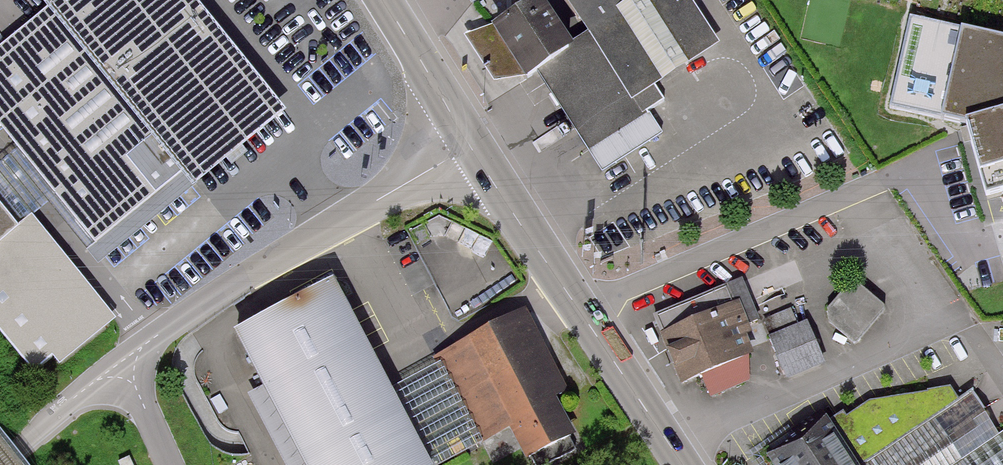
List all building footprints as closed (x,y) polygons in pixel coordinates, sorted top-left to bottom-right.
[(0,51),(0,143),(87,250),(173,181),(190,201),(282,127),(179,0),(35,0),(28,6),(39,20),(0,51)] [(645,99),(714,55),(680,0),(565,0),(556,5),(581,41),(564,52),(532,3),(485,32),(512,74),(519,85),(521,88),(533,80),(576,148),(595,179),(656,141),(642,119),(654,112),(649,105),(645,99)] [(988,198),(1002,193),(1002,46),(962,36),(910,23),(889,108),(946,118),(969,122),(988,198)] [(519,85),(485,32),(472,36),(466,38),(494,84),(503,84),(519,85)] [(29,376),(49,360),(57,371),(107,331),(20,225),(6,237),(0,229),(0,341),(29,376)] [(232,325),(261,381),(304,464),(430,464),(389,386),(348,304),(332,274),(232,325)] [(890,310),(858,283),(831,310),(835,325),(857,344),(890,310)] [(742,287),(649,321),(677,395),(698,387),(704,405),(746,390),(746,355),(765,349),(756,325),(742,287)] [(570,390),(527,305),(438,349),(443,358),(484,439),(509,426),(525,458),(576,433),(558,396),(570,390)] [(793,305),(761,317),(769,341),(784,382),(825,368),(808,321),(799,324),(793,305)] [(443,358),(389,386),(430,464),(432,464),(484,439),(443,358)] [(261,381),(247,388),(286,464),(304,464),(261,381)] [(829,425),(855,464),(862,464),(959,401),(950,388),(869,401),(829,425)] [(959,401),(862,464),(956,464),(999,436),(971,393),(959,401)] [(770,462),(772,464),(855,464),(829,425),(770,462)] [(999,436),(956,464),(1002,464),(1002,434),(999,436)]
